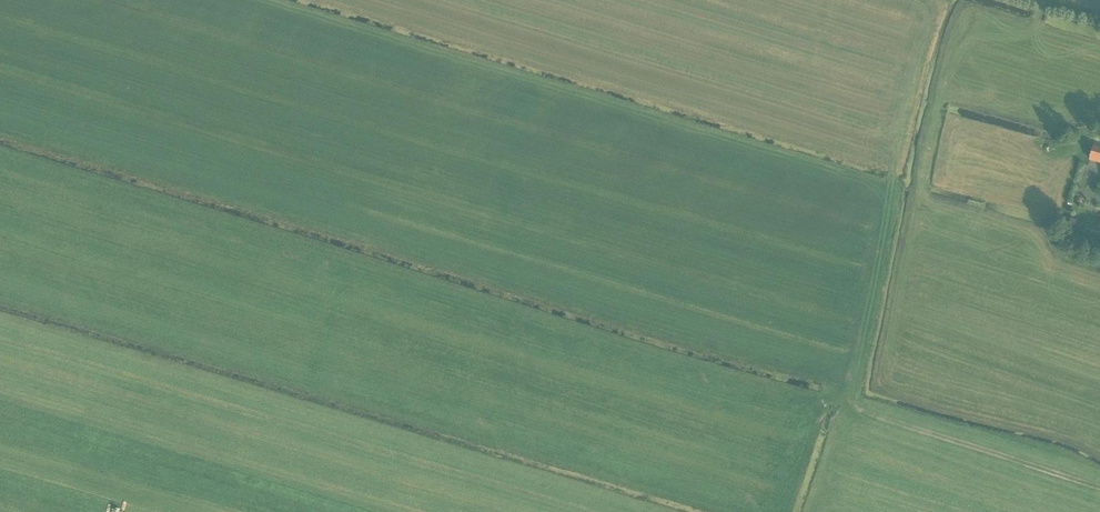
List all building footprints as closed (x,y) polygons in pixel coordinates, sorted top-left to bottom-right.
[(1090,159),(1099,162),(1099,149),(1093,147),(1090,159)]
